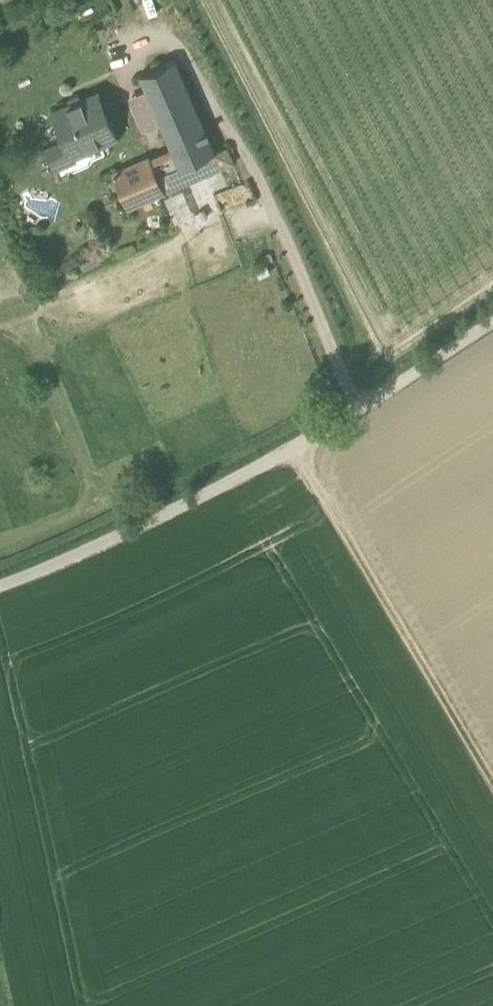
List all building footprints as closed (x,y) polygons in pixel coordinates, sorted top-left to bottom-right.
[(140,75),(171,149),(178,166),(213,151),(209,142),(175,60),(140,75)] [(98,93),(75,103),(94,147),(99,145),(120,136),(119,132),(115,133),(98,93)] [(80,153),(94,147),(75,103),(53,112),(64,139),(45,147),(59,179),(77,171),(71,156),(80,153)] [(225,135),(209,142),(213,151),(220,169),(236,162),(225,135)] [(167,171),(178,166),(171,149),(149,157),(157,175),(167,171)] [(178,166),(167,171),(174,188),(220,169),(213,151),(178,166)] [(71,156),(77,171),(86,168),(80,153),(71,156)] [(125,208),(163,192),(157,175),(149,157),(111,173),(125,208)] [(163,192),(174,188),(167,171),(157,175),(163,192)] [(193,183),(165,194),(177,223),(205,212),(193,183)]
